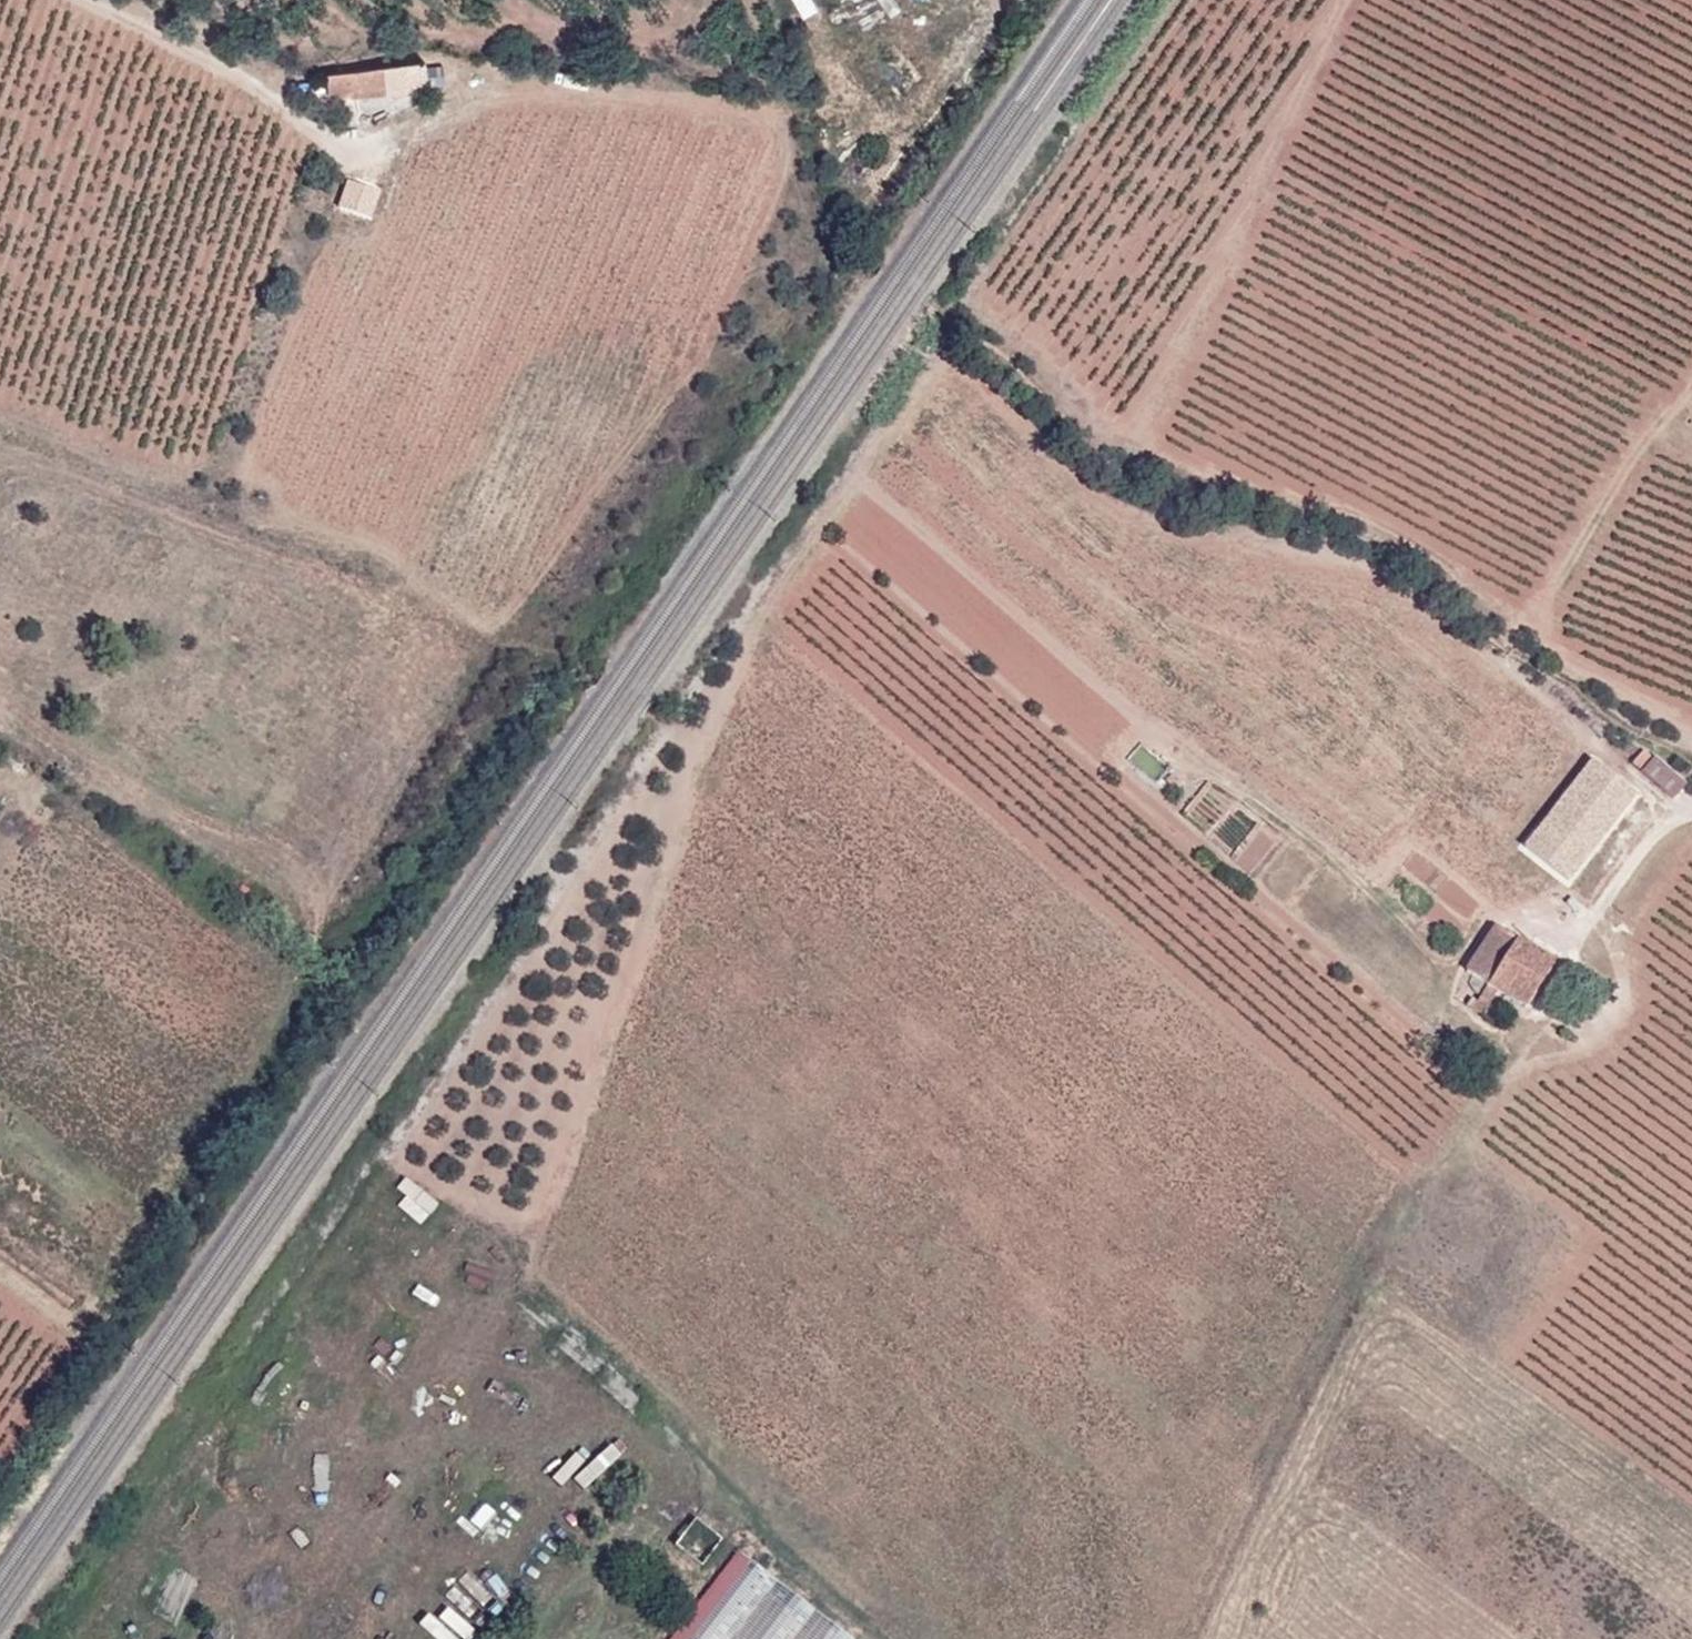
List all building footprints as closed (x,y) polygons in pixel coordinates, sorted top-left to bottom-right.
[(325,76),(328,103),(354,100),(354,104),(392,101),(427,93),(425,69),(325,76)] [(340,209),(373,223),(385,192),(353,179),(340,209)] [(1671,800),(1687,782),(1656,753),(1652,757),(1645,746),(1630,763),(1671,800)] [(1524,848),(1571,888),(1643,803),(1597,763),(1524,848)] [(1466,979),(1482,989),(1512,943),(1496,933),(1466,979)] [(1512,943),(1482,989),(1492,995),(1501,1001),(1518,975),(1538,990),(1553,969),(1512,943)] [(1523,1014),(1538,990),(1518,975),(1501,1001),(1523,1014)] [(1479,1014),(1492,995),(1482,989),(1471,1008),(1479,1014)] [(415,1184),(398,1204),(425,1227),(442,1206),(415,1184)] [(712,1513),(684,1490),(661,1517),(689,1540),(712,1513)] [(656,1638),(832,1638),(732,1550),(656,1638)]
